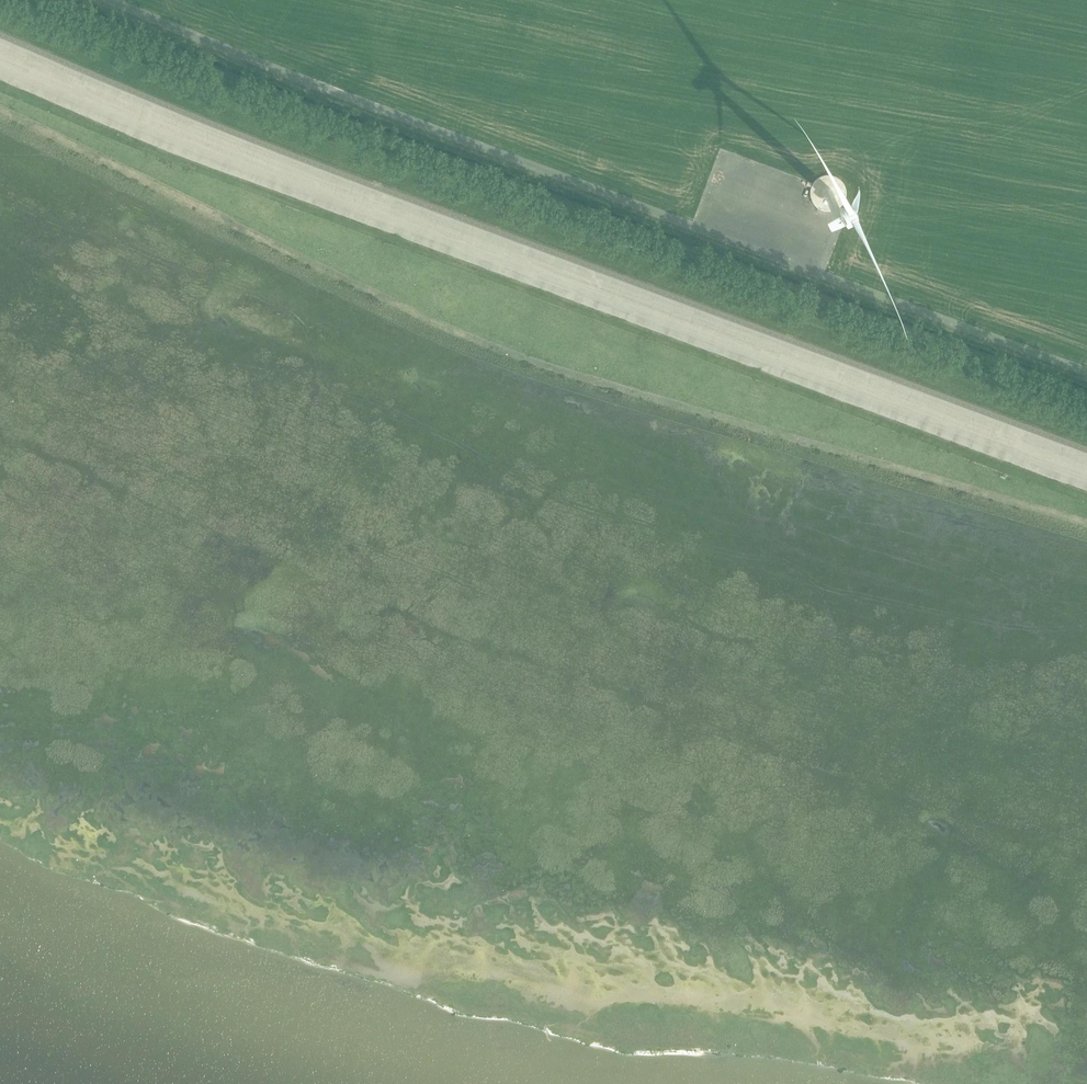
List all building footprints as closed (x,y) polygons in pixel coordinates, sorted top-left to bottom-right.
[(823,191),(823,192),(823,193),(823,194),(824,194),(824,195),(825,196),(826,196),(826,197),(827,197),(828,197),(829,197),(830,197),(831,197),(832,197),(832,196),(833,196),(833,195),(834,195),(834,194),(834,193),(834,192),(834,191),(834,190),(834,189),(833,189),(833,188),(832,188),(832,187),(831,187),(830,187),(830,186),(829,186),(828,186),(827,187),(826,187),(825,188),(824,188),(824,189),(824,190),(823,190),(823,191)]
